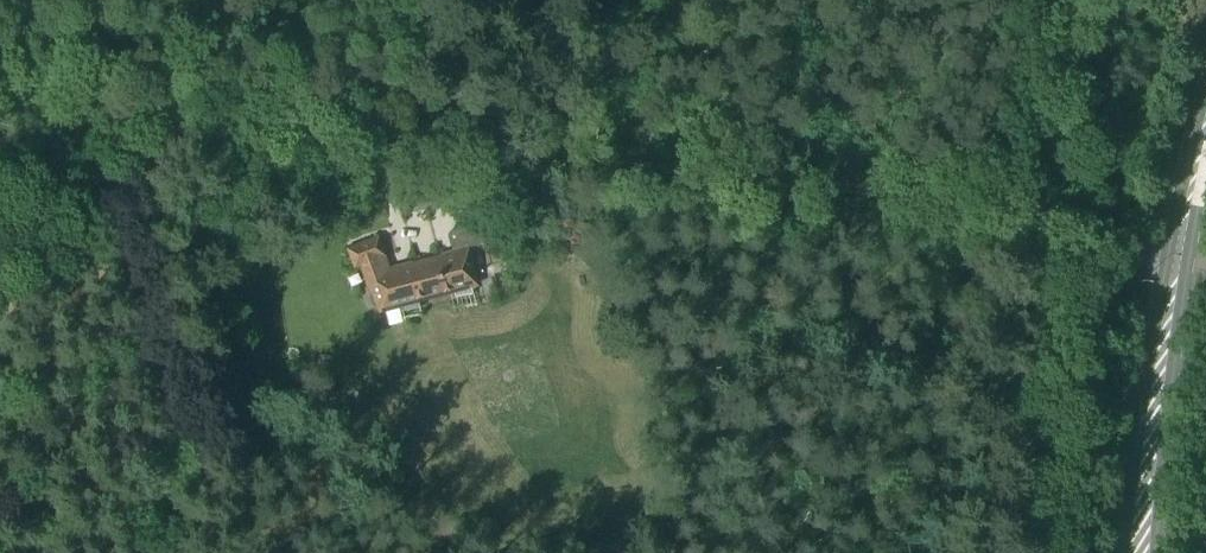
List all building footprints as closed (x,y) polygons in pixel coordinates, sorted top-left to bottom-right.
[(412,214),(445,205),(455,203),(450,183),(407,195),(412,214)] [(486,248),(480,227),(480,226),(479,225),(479,224),(478,224),(476,223),(474,223),(457,227),(457,231),(450,233),(449,233),(448,234),(448,235),(448,236),(451,250),(451,251),(453,252),(454,252),(455,252),(459,252),(459,253),(388,272),(376,239),(348,250),(355,269),(362,267),(379,311),(477,286),(468,251),(465,252),(465,250),(484,246),(484,249),(486,248)]
